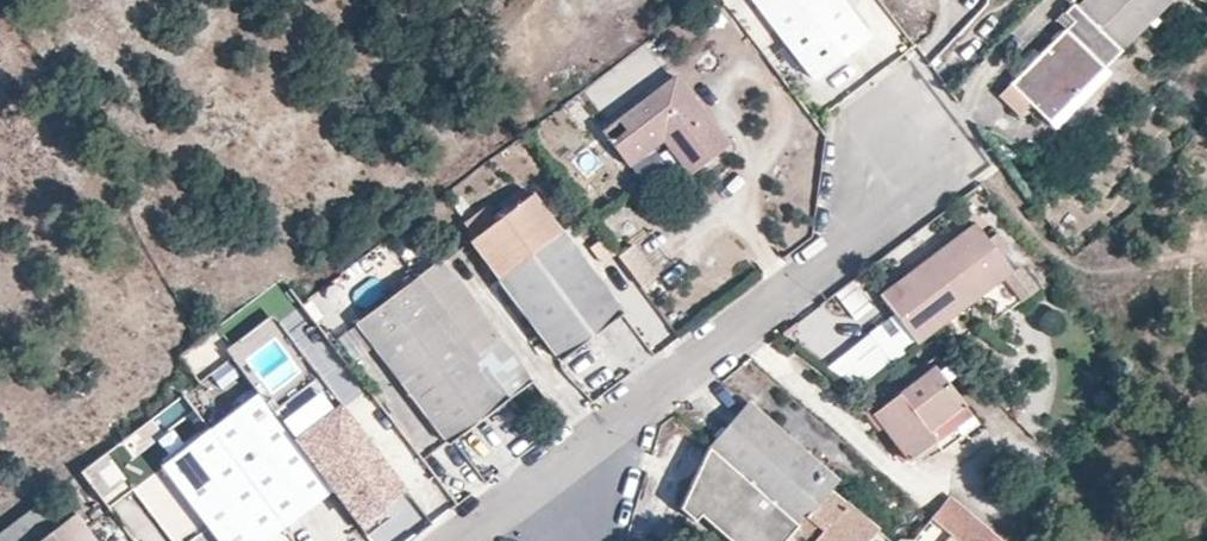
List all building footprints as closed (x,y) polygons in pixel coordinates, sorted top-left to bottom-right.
[(875,33),(849,0),(763,0),(819,74),(875,33)] [(1064,5),(1076,16),(1015,81),(1049,116),(1162,0),(1069,0),(1064,5)] [(730,143),(679,76),(608,129),(629,156),(661,133),(680,159),(697,146),(707,160),(730,143)] [(680,159),(691,172),(707,160),(697,146),(680,159)] [(566,353),(623,310),(532,192),(475,238),(566,353)] [(1013,272),(975,221),(881,293),(918,341),(1013,272)] [(634,242),(620,252),(633,269),(646,259),(634,242)] [(447,256),(358,323),(448,443),(537,376),(447,256)] [(645,284),(659,274),(646,259),(633,269),(645,284)] [(1024,279),(991,296),(1001,315),(1034,299),(1024,279)] [(858,285),(838,293),(850,322),(870,314),(858,285)] [(913,353),(893,322),(828,364),(848,395),(913,353)] [(177,354),(192,377),(228,355),(213,331),(177,354)] [(966,412),(932,362),(881,401),(893,417),(882,426),(914,470),(941,451),(932,438),(966,412)] [(740,396),(701,442),(755,485),(790,516),(821,483),(829,472),(740,396)] [(284,533),(333,496),(296,448),(282,430),(259,399),(161,472),(214,540),(273,540),(284,533)] [(321,400),(282,430),(296,448),(335,419),(321,400)] [(882,426),(893,417),(881,401),(870,410),(882,426)] [(359,532),(409,495),(346,412),(335,419),(296,448),(333,496),(359,532)] [(701,442),(682,479),(701,496),(691,507),(717,531),(730,517),(756,540),(855,540),(870,526),(821,483),(790,516),(755,485),(701,442)] [(701,496),(682,479),(670,501),(685,513),(691,507),(701,496)] [(994,529),(952,492),(935,512),(968,540),(982,540),(994,529)] [(79,514),(43,540),(100,540),(79,514)] [(730,517),(717,531),(728,540),(756,540),(730,517)] [(870,526),(855,540),(885,540),(886,540),(870,526)] [(273,540),(290,540),(284,533),(273,540)]
